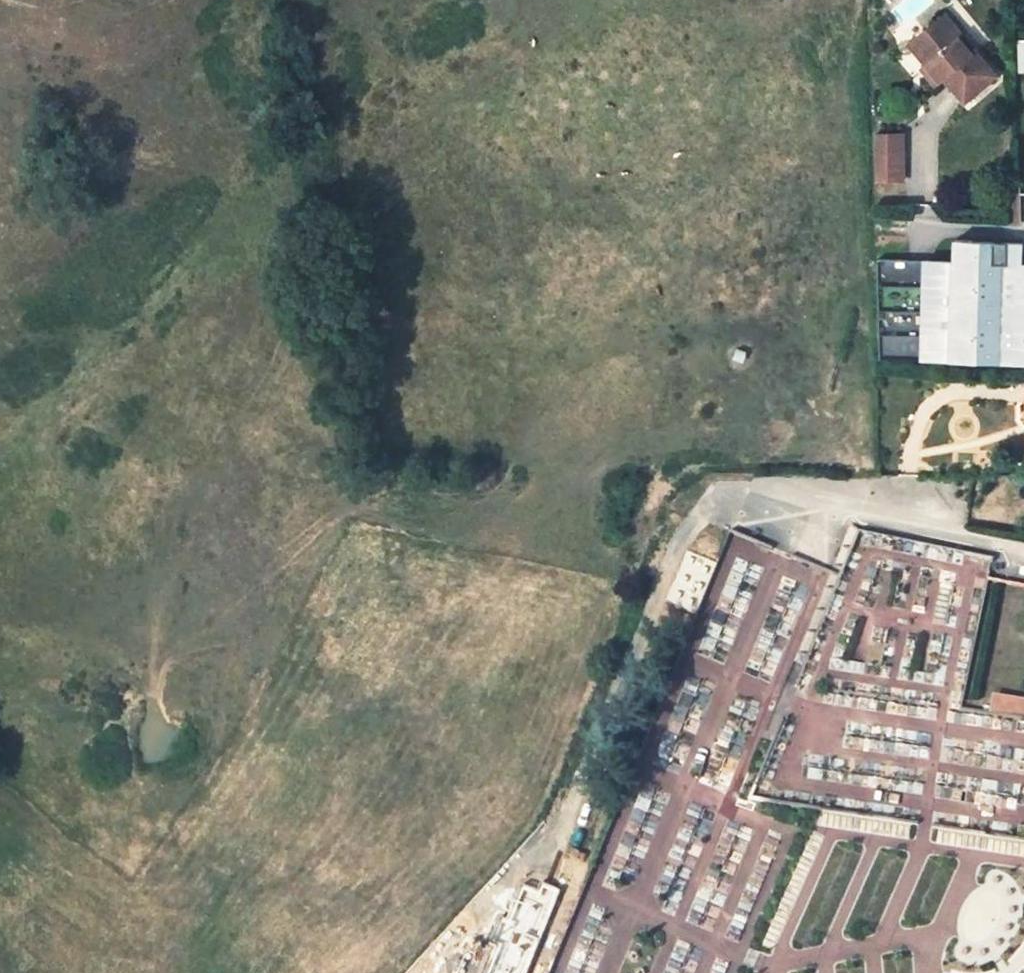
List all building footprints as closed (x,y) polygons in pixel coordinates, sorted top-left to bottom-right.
[(915,37),(932,60),(926,65),(938,81),(941,79),(959,103),(993,76),(973,51),(968,55),(956,39),(960,35),(944,15),(943,15),(915,37)] [(910,43),(926,65),(932,60),(915,37),(909,42),(910,42),(910,43)] [(920,70),(931,87),(938,81),(926,65),(920,70)] [(899,135),(872,136),(873,152),(900,152),(899,135)] [(900,152),(873,152),(874,179),(901,179),(900,152)] [(1020,189),(1005,189),(1006,222),(1021,223),(1020,193),(1020,189)] [(903,261),(903,235),(875,234),(876,261),(901,261),(903,261)] [(901,261),(897,359),(1023,364),(1023,263),(1022,263),(1023,244),(954,241),(954,260),(903,261),(901,261)] [(897,359),(901,261),(876,261),(878,358),(897,359)] [(991,711),(1023,717),(1023,698),(994,692),(991,711)] [(772,965),(777,954),(760,946),(755,958),(772,965)]
